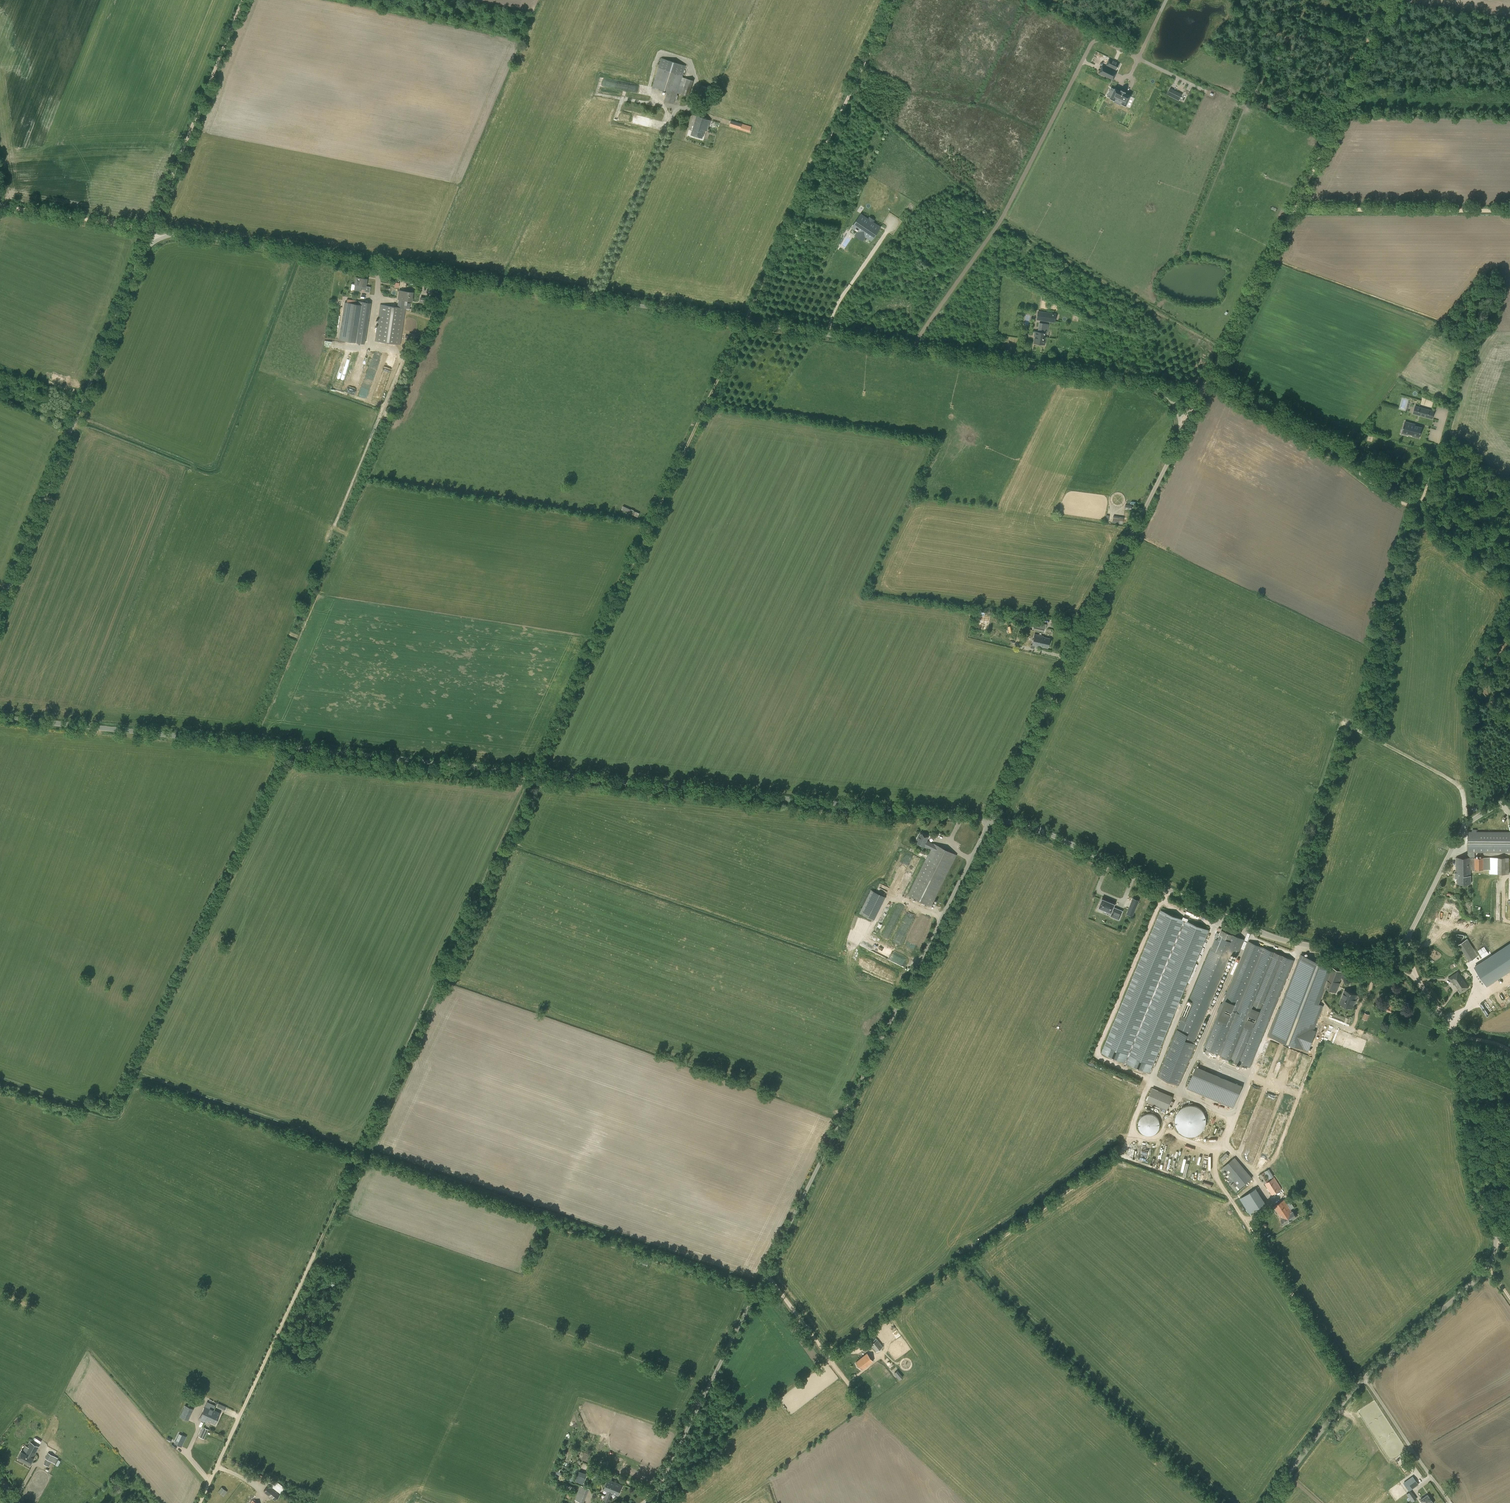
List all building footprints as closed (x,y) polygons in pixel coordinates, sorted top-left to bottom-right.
[(682,77),(683,75),(686,65),(661,58),(652,87),(664,91),(667,92),(664,101),(673,104),(675,99),(677,99),(678,95),(676,95),(682,77)] [(1119,64),(1109,59),(1106,65),(1116,70),(1119,64)] [(1102,65),(1098,73),(1113,80),(1116,72),(1102,65)] [(1114,88),(1109,98),(1114,100),(1115,99),(1122,102),(1121,104),(1126,106),(1130,96),(1125,93),(1125,92),(1120,89),(1120,91),(1114,88)] [(1181,95),(1175,92),(1173,97),(1178,100),(1181,95)] [(708,120),(708,119),(696,116),(691,134),(702,138),(705,130),(707,131),(710,120),(708,120)] [(750,132),(751,126),(731,120),(729,126),(739,129),(750,132)] [(881,228),(874,223),(868,220),(861,215),(853,227),(858,231),(867,237),(873,241),(881,228)] [(356,277),(355,285),(354,290),(361,291),(362,286),(366,286),(367,279),(356,277)] [(399,299),(397,307),(404,308),(405,300),(411,301),(412,293),(399,291),(398,299),(399,299)] [(366,331),(371,303),(357,301),(353,329),(366,331)] [(404,308),(397,307),(380,304),(375,341),(400,344),(406,308),(404,308)] [(1042,320),(1050,321),(1054,322),(1055,321),(1056,314),(1043,312),(1040,312),(1039,320),(1042,320)] [(1044,337),(1045,333),(1047,333),(1048,328),(1042,327),(1041,332),(1035,331),(1034,336),(1036,336),(1036,342),(1043,343),(1045,344),(1046,337),(1044,337)] [(1434,411),(1419,407),(1415,406),(1413,413),(1417,414),(1432,418),(1434,411)] [(1414,424),(1413,424),(1405,422),(1403,429),(1402,433),(1408,435),(1408,434),(1413,435),(1412,436),(1419,438),(1419,437),(1422,428),(1413,425),(1414,424)] [(623,505),(621,509),(638,517),(640,512),(623,505)] [(988,629),(991,613),(979,611),(976,627),(988,629)] [(1041,635),(1044,635),(1045,632),(1044,632),(1046,624),(1037,622),(1035,630),(1042,632),(1041,635)] [(1048,648),(1050,638),(1043,637),(1043,636),(1034,634),(1032,645),(1035,646),(1041,647),(1041,646),(1048,648)] [(1474,857),(1475,853),(1509,853),(1509,832),(1478,831),(1469,831),(1469,837),(1467,837),(1467,851),(1468,851),(1468,857),(1470,857),(1474,857)] [(930,849),(933,843),(926,840),(928,837),(920,833),(917,839),(919,840),(917,843),(925,847),(925,846),(930,849)] [(931,907),(957,855),(934,843),(907,895),(931,907)] [(1471,883),(1470,870),(1470,857),(1468,857),(1456,858),(1456,872),(1456,878),(1457,878),(1457,884),(1471,883)] [(1509,857),(1474,857),(1470,857),(1470,870),(1489,870),(1489,874),(1509,874),(1509,857)] [(885,897),(871,890),(859,913),(874,920),(885,897)] [(1132,897),(1126,913),(1132,916),(1139,900),(1132,897)] [(1112,910),(1114,904),(1102,899),(1098,907),(1111,912),(1112,912),(1110,916),(1119,920),(1120,916),(1115,913),(1116,911),(1112,910)] [(1209,930),(1187,921),(1188,919),(1183,917),(1182,919),(1160,910),(1101,1053),(1150,1073),(1209,930)] [(1237,955),(1244,939),(1231,933),(1231,934),(1221,930),(1219,929),(1211,948),(1210,948),(1188,1000),(1180,1018),(1181,1018),(1174,1035),(1177,1036),(1193,1043),(1231,953),(1237,955)] [(1469,961),(1478,955),(1467,938),(1458,943),(1469,961)] [(1203,1048),(1250,1067),(1294,960),(1248,941),(1222,1004),(1220,1003),(1217,1011),(1218,1012),(1203,1048)] [(1500,949),(1475,966),(1488,985),(1509,971),(1509,964),(1500,949)] [(1322,987),(1330,966),(1300,955),(1280,1008),(1279,1008),(1268,1036),(1308,1051),(1316,1030),(1313,1029),(1322,1005),(1318,1003),(1324,987),(1322,987)] [(1339,982),(1343,971),(1330,966),(1322,987),(1324,987),(1336,992),(1340,983),(1339,982)] [(1458,972),(1450,977),(1449,978),(1451,982),(1453,981),(1460,992),(1468,987),(1458,972)] [(1352,1008),(1357,995),(1345,990),(1339,1003),(1352,1008)] [(1394,1014),(1396,1009),(1393,1008),(1394,1006),(1390,1004),(1389,1007),(1388,1007),(1387,1011),(1394,1014)] [(1195,1068),(1187,1088),(1234,1107),(1242,1087),(1195,1068)] [(1167,1109),(1173,1095),(1152,1087),(1146,1101),(1167,1109)] [(1176,1131),(1190,1135),(1201,1134),(1205,1122),(1204,1109),(1191,1105),(1181,1106),(1179,1112),(1179,1114),(1176,1125),(1176,1131)] [(1156,1135),(1159,1115),(1141,1113),(1138,1132),(1156,1135)] [(1251,1185),(1248,1181),(1252,1177),(1235,1157),(1222,1167),(1240,1188),(1244,1185),(1247,1188),(1251,1185)] [(1285,1167),(1287,1165),(1280,1159),(1278,1160),(1285,1167)] [(1272,1195),(1282,1188),(1274,1177),(1270,1180),(1264,1172),(1259,1175),(1264,1184),(1265,1184),(1272,1195)] [(1252,1213),(1266,1203),(1257,1189),(1243,1199),(1252,1213)] [(1284,1224),(1296,1216),(1293,1211),(1292,1212),(1284,1199),(1273,1206),(1282,1218),(1281,1219),(1284,1224)] [(871,1344),(876,1352),(883,1346),(877,1339),(871,1344)] [(862,1370),(873,1361),(867,1353),(856,1362),(862,1370)] [(899,1380),(903,1377),(898,1370),(894,1373),(899,1380)] [(180,1416),(184,1418),(188,1420),(193,1409),(185,1405),(180,1416)] [(215,1424),(220,1412),(205,1405),(200,1417),(215,1424)] [(204,1439),(208,1429),(202,1427),(198,1436),(204,1439)] [(176,1439),(174,1443),(182,1446),(187,1436),(182,1434),(179,1441),(176,1439)] [(33,1458),(39,1447),(31,1442),(24,1453),(21,1451),(18,1458),(30,1465),(34,1458),(33,1458)] [(54,1456),(48,1453),(45,1458),(51,1462),(54,1456)] [(575,1481),(583,1484),(586,1473),(578,1470),(575,1481)] [(250,1478),(260,1482),(262,1475),(252,1472),(250,1478)] [(1413,1476),(1404,1483),(1409,1490),(1418,1484),(1413,1476)] [(603,1489),(607,1491),(604,1500),(608,1502),(612,1493),(618,1495),(622,1484),(608,1479),(603,1489)] [(268,1485),(263,1491),(275,1500),(280,1494),(268,1485)] [(575,1499),(583,1502),(589,1489),(581,1485),(575,1499)] [(222,1495),(226,1490),(222,1487),(218,1492),(222,1495)] [(1427,1494),(1420,1499),(1423,1502),(1434,1502),(1427,1494)]
